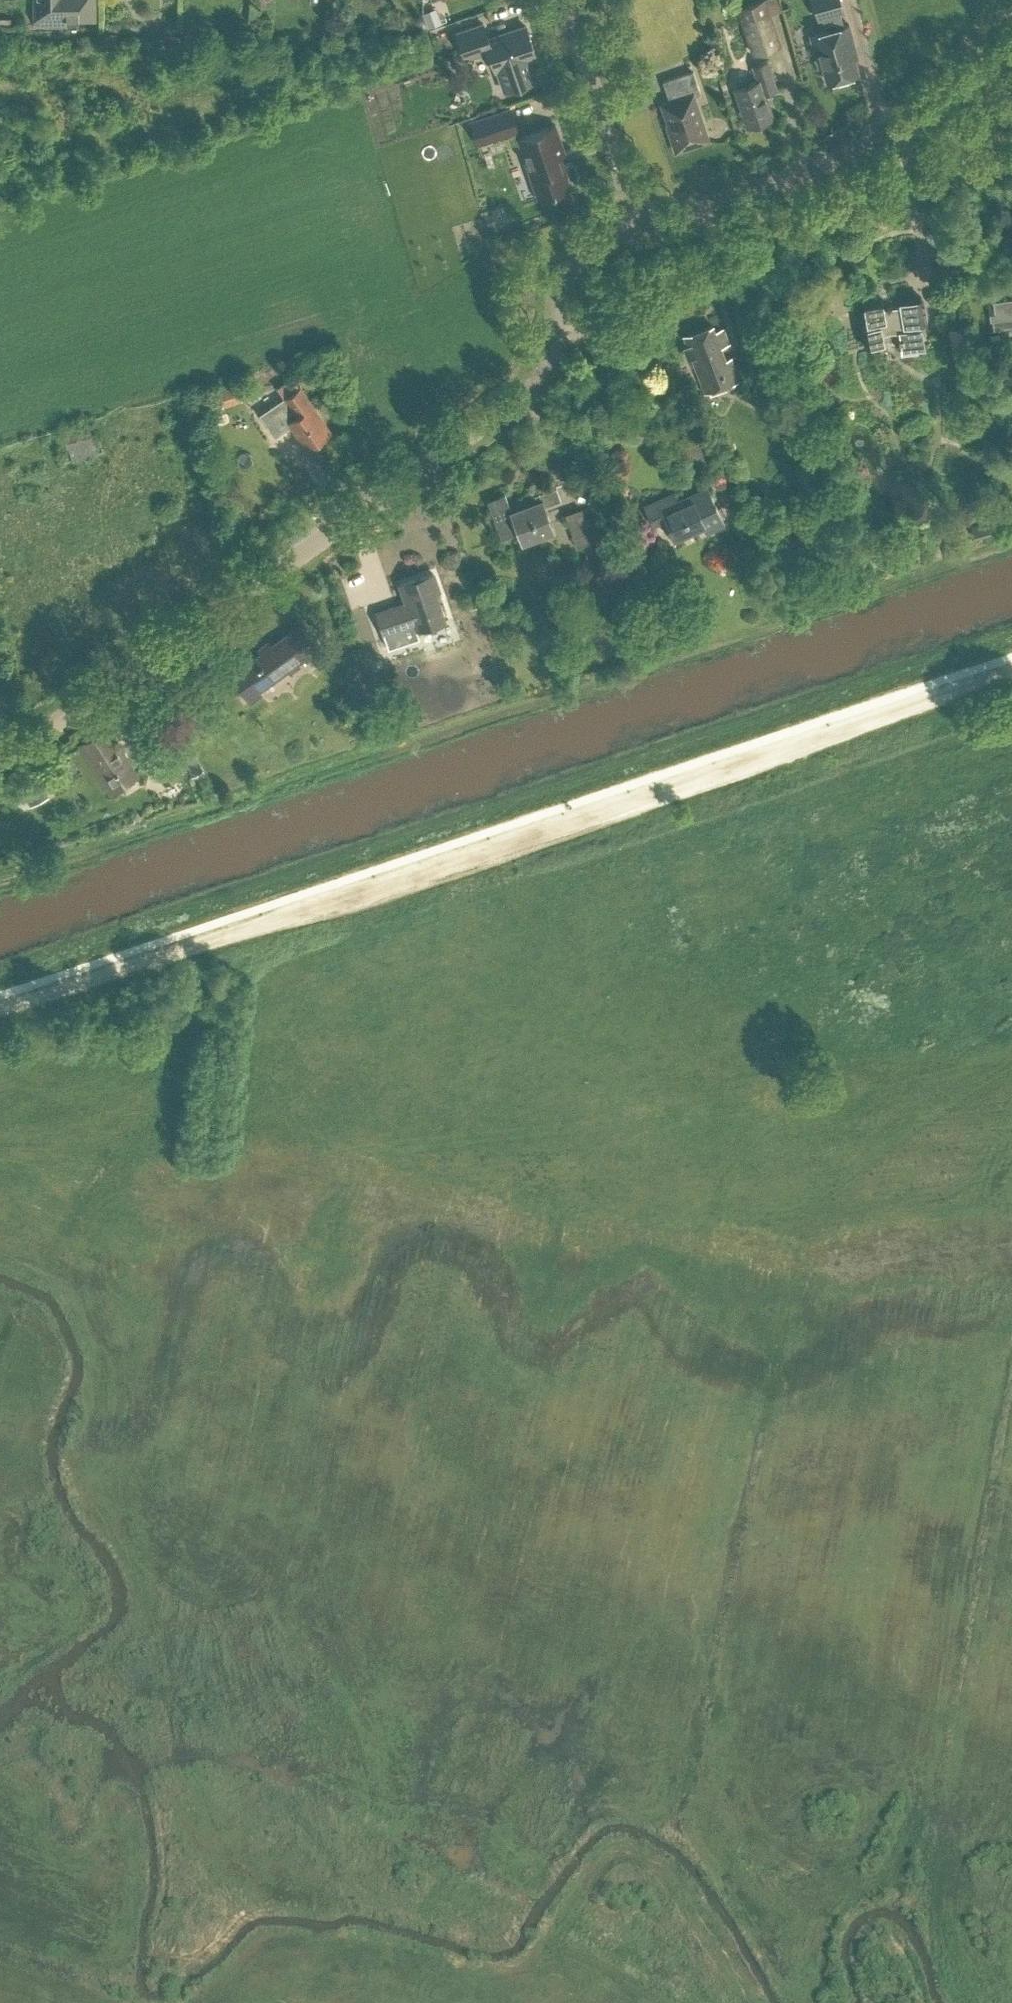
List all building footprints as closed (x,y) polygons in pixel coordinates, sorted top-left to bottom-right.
[(34,24),(67,24),(67,18),(95,18),(95,0),(34,0),(34,24)] [(738,5),(753,51),(780,42),(766,0),(753,0),(738,5)] [(826,79),(857,70),(850,45),(854,44),(848,22),(843,24),(840,11),(842,10),(840,0),(813,0),(818,17),(821,16),(825,29),(813,32),(826,79)] [(437,10),(425,15),(428,25),(441,21),(437,10)] [(494,68),(497,67),(505,88),(535,78),(528,57),(536,54),(526,24),(488,37),(483,22),(456,31),(465,56),(488,48),(494,68)] [(751,63),(756,78),(733,86),(746,124),(773,115),(764,90),(776,86),(766,58),(751,63)] [(662,79),(669,100),(662,102),(671,127),(669,128),(676,148),(695,141),(694,140),(707,136),(692,93),(700,91),(693,69),(662,79)] [(470,119),(478,143),(517,129),(509,106),(470,119)] [(570,185),(559,154),(565,152),(555,123),(517,136),(538,196),(570,185)] [(1011,323),(1011,284),(1001,286),(988,288),(993,326),(1009,324),(1011,323)] [(881,340),(879,329),(897,326),(900,346),(922,342),(919,320),(911,321),(910,317),(917,316),(914,294),(895,297),(896,301),(881,303),(881,300),(863,303),(865,320),(867,320),(870,341),(881,340)] [(712,322),(683,333),(687,343),(683,344),(688,356),(692,355),(705,391),(739,378),(731,354),(725,356),(721,345),(728,342),(721,325),(714,327),(712,322)] [(274,432),(290,422),(306,446),(330,429),(300,385),(292,373),(276,384),(284,394),(260,410),(274,432)] [(239,381),(220,387),(220,389),(216,390),(221,406),(245,399),(242,388),(252,385),(251,380),(240,383),(239,381)] [(61,433),(65,447),(66,447),(71,461),(71,462),(97,454),(97,453),(88,424),(61,433)] [(672,490),(641,503),(650,522),(663,516),(671,535),(703,521),(706,528),(723,521),(706,483),(675,497),(672,490)] [(551,531),(541,503),(555,498),(550,485),(532,491),(534,497),(507,506),(503,492),(488,497),(501,536),(515,531),(519,542),(551,531)] [(598,538),(591,518),(581,522),(576,508),(559,514),(571,547),(598,538)] [(970,524),(975,538),(991,532),(987,519),(970,524)] [(442,617),(433,589),(438,588),(432,568),(397,579),(403,599),(373,608),(380,631),(410,622),(412,626),(442,617)] [(257,647),(259,650),(228,672),(249,701),(261,693),(258,690),(287,669),(289,672),(299,665),(297,662),(318,647),(300,621),(269,643),(267,640),(257,647)] [(377,705),(381,718),(394,714),(390,701),(377,705)] [(77,739),(109,788),(138,769),(122,743),(118,745),(104,722),(77,739)] [(144,746),(164,779),(184,767),(164,734),(144,746)]
